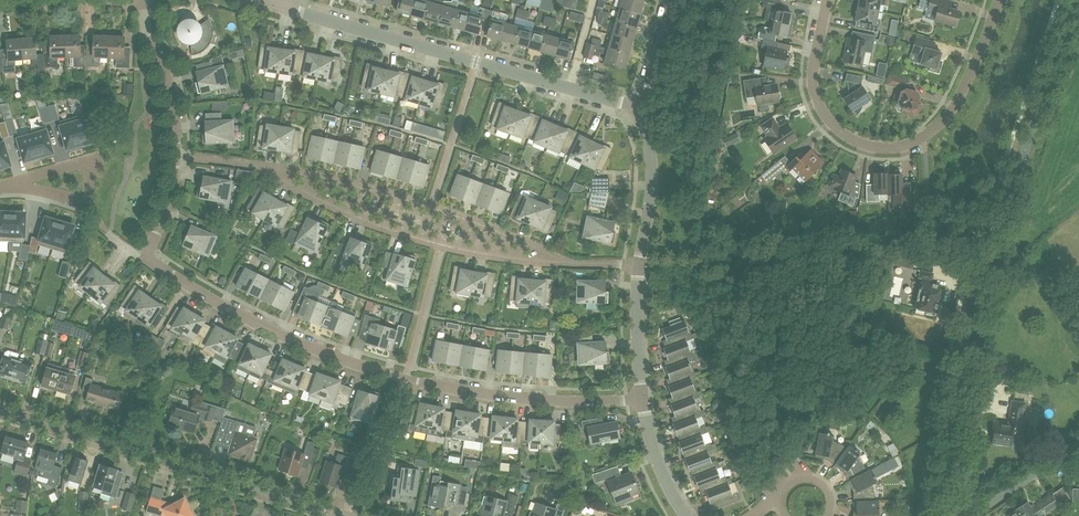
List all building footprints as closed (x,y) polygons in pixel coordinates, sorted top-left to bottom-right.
[(396,11),(410,15),(414,0),(399,0),(396,11)] [(410,15),(424,19),(429,2),(422,0),(414,0),(410,15)] [(424,19),(437,23),(443,1),(441,0),(429,0),(429,2),(424,19)] [(437,23),(451,27),(455,10),(458,1),(458,0),(452,0),(452,2),(443,1),(437,23)] [(562,6),(568,8),(571,0),(564,0),(562,6)] [(568,8),(575,10),(578,0),(571,0),(568,8)] [(620,8),(641,14),(644,0),(643,0),(622,0),(620,8)] [(859,7),(879,12),(881,4),(885,5),(886,0),(861,0),(859,7)] [(960,12),(946,7),(948,0),(932,0),(928,11),(938,13),(936,20),(956,26),(960,12)] [(774,16),(773,22),(793,26),(795,16),(793,15),(793,13),(779,10),(780,4),(777,3),(777,4),(765,1),(763,7),(770,9),(769,14),(774,16)] [(469,13),(464,31),(478,34),(485,9),(479,7),(477,16),(469,13)] [(866,30),(879,33),(882,20),(878,19),(879,12),(859,7),(856,21),(868,23),(866,30)] [(518,8),(515,17),(521,19),(524,10),(518,8)] [(620,8),(616,21),(637,27),(641,14),(620,8)] [(455,10),(451,27),(464,31),(469,13),(455,10)] [(524,10),(521,19),(527,21),(530,11),(524,10)] [(494,11),(487,36),(500,40),(505,23),(497,21),(500,12),(494,11)] [(571,12),(569,19),(583,23),(584,19),(585,16),(571,12)] [(545,16),(542,25),(548,27),(550,17),(545,16)] [(550,17),(548,27),(554,29),(556,19),(550,17)] [(598,17),(597,23),(606,25),(608,19),(598,17)] [(211,21),(209,18),(205,22),(200,25),(198,24),(196,22),(194,21),(192,21),(190,20),(188,21),(186,21),(184,22),(182,24),(180,25),(179,27),(179,29),(178,31),(178,34),(179,36),(180,38),(181,40),(183,41),(184,43),(186,43),(189,44),(191,44),(191,56),(195,55),(198,54),(201,53),(204,51),(207,49),(209,46),(211,43),(212,40),(213,37),(213,34),(213,31),(213,27),(212,24),(211,21)] [(616,21),(612,35),(633,41),(637,27),(616,21)] [(759,38),(764,39),(773,41),(774,35),(788,38),(788,36),(791,37),(793,26),(773,22),(772,28),(766,27),(765,33),(760,32),(759,38)] [(505,23),(500,40),(514,44),(519,27),(505,23)] [(519,27),(514,44),(528,48),(532,31),(519,27)] [(890,28),(888,35),(896,36),(897,30),(890,28)] [(532,31),(528,48),(541,52),(546,35),(532,31)] [(559,39),(555,56),(569,59),(576,34),(570,32),(567,41),(559,39)] [(856,66),(857,64),(862,65),(865,52),(873,53),(877,36),(862,33),(860,40),(849,38),(847,48),(849,48),(846,62),(849,62),(850,65),(856,66)] [(546,35),(541,52),(555,56),(559,39),(546,35)] [(612,35),(608,49),(629,55),(633,41),(612,35)] [(58,68),(58,57),(66,56),(65,36),(51,36),(51,52),(45,53),(45,54),(46,68),(58,68)] [(81,36),(65,36),(66,56),(71,56),(71,65),(74,65),(74,67),(88,66),(88,51),(81,51),(81,36)] [(101,57),(110,57),(111,37),(94,36),(94,51),(88,51),(88,66),(100,67),(101,57)] [(126,37),(111,37),(110,57),(117,57),(117,67),(131,68),(132,53),(125,53),(126,37)] [(244,38),(245,48),(253,46),(251,37),(244,38)] [(887,37),(886,45),(894,47),(895,39),(887,37)] [(940,73),(943,62),(940,61),(942,53),(934,50),(936,43),(917,37),(913,53),(924,56),(921,64),(930,67),(929,70),(940,73)] [(36,38),(22,39),(24,60),(32,59),(33,65),(38,64),(39,70),(46,70),(46,68),(45,54),(38,55),(36,38)] [(592,38),(591,44),(600,46),(602,40),(592,38)] [(9,57),(2,58),(4,71),(4,73),(17,72),(16,60),(24,60),(22,39),(7,40),(9,57)] [(789,65),(791,58),(787,58),(788,52),(779,50),(780,43),(773,41),(764,39),(761,51),(767,52),(764,66),(784,70),(786,65),(789,65)] [(587,43),(583,57),(591,59),(593,54),(598,56),(599,52),(606,54),(604,62),(625,68),(629,55),(608,49),(600,46),(591,44),(587,43)] [(266,69),(266,70),(279,72),(282,49),(272,48),(273,46),(263,44),(259,68),(266,69)] [(236,51),(238,57),(245,56),(243,49),(236,51)] [(293,74),(293,73),(299,74),(303,50),(293,49),(292,51),(282,49),(279,72),(293,74)] [(313,52),(303,50),(299,74),(304,75),(304,76),(318,79),(322,56),(312,54),(313,52)] [(211,59),(213,64),(223,62),(222,54),(211,59)] [(332,58),(322,56),(318,79),(331,82),(331,80),(338,81),(342,58),(332,56),(332,58)] [(368,64),(363,87),(369,88),(369,90),(382,93),(387,70),(377,68),(378,66),(368,64)] [(228,86),(223,65),(197,71),(199,81),(196,82),(199,93),(228,86)] [(396,95),(401,96),(407,73),(398,71),(397,73),(387,70),(382,93),(395,96),(396,95)] [(407,98),(406,99),(420,103),(426,81),(416,78),(417,76),(407,73),(401,96),(407,98)] [(730,75),(732,83),(740,82),(739,73),(730,75)] [(864,77),(848,74),(846,81),(849,82),(851,95),(845,99),(853,111),(859,116),(864,108),(863,108),(863,109),(861,106),(871,100),(863,87),(862,88),(861,84),(862,85),(864,77)] [(922,109),(923,106),(918,105),(920,97),(918,93),(908,90),(911,81),(891,75),(888,84),(899,88),(897,94),(901,95),(899,103),(902,107),(909,110),(913,116),(921,111),(922,109)] [(769,108),(769,103),(780,101),(780,99),(781,97),(781,93),(779,92),(778,84),(762,87),(760,78),(744,80),(747,98),(757,97),(758,105),(760,104),(760,109),(763,111),(768,110),(769,108)] [(426,81),(420,103),(433,107),(433,105),(440,107),(446,85),(436,82),(436,84),(426,81)] [(124,83),(123,93),(132,95),(133,84),(124,83)] [(276,92),(275,101),(282,102),(283,93),(276,92)] [(498,128),(511,133),(518,111),(509,108),(510,106),(500,102),(492,125),(498,127),(498,128)] [(344,110),(349,115),(355,109),(349,104),(344,110)] [(55,105),(47,107),(48,110),(51,121),(59,119),(56,107),(55,105)] [(47,107),(39,109),(40,112),(44,124),(51,121),(48,110),(47,107)] [(86,114),(73,117),(75,123),(82,146),(91,144),(90,142),(95,140),(93,134),(94,134),(92,129),(99,127),(95,111),(86,114)] [(524,136),(530,138),(538,116),(529,112),(528,114),(518,111),(511,133),(524,138),(524,136)] [(375,121),(383,123),(385,115),(377,112),(375,121)] [(402,117),(396,116),(394,125),(400,127),(402,117)] [(535,142),(547,147),(556,125),(547,121),(548,120),(538,116),(530,138),(535,140),(535,142)] [(60,121),(59,122),(60,122),(61,127),(64,136),(63,136),(65,142),(66,142),(67,149),(72,147),(72,148),(73,149),(82,146),(75,123),(73,117),(60,121)] [(775,154),(797,138),(787,123),(779,129),(777,125),(778,124),(774,118),(762,126),(768,136),(765,139),(775,154)] [(5,122),(10,137),(18,135),(13,120),(5,122)] [(204,142),(233,141),(232,120),(206,121),(207,131),(203,131),(204,142)] [(2,139),(10,137),(5,122),(0,124),(0,132),(2,139)] [(411,131),(427,135),(429,127),(413,122),(411,131)] [(596,133),(602,135),(604,123),(598,122),(596,133)] [(278,149),(282,126),(268,124),(268,126),(261,125),(257,148),(267,150),(268,148),(278,149)] [(561,151),(566,153),(575,132),(566,127),(566,129),(556,125),(547,147),(560,152),(561,151)] [(44,126),(31,130),(32,135),(39,159),(48,156),(48,155),(48,154),(53,153),(51,147),(51,146),(49,140),(46,131),(45,127),(45,126),(44,126)] [(295,130),(295,129),(282,126),(278,149),(288,151),(287,153),(297,155),(301,131),(295,130)] [(571,155),(571,157),(583,163),(593,142),(584,137),(585,136),(575,132),(566,153),(571,155)] [(731,135),(735,143),(740,140),(737,132),(731,135)] [(32,135),(19,139),(21,148),(20,148),(22,155),(23,155),(25,161),(30,160),(30,161),(39,159),(32,135)] [(308,157),(322,159),(326,138),(313,135),(308,157)] [(322,159),(334,162),(339,141),(326,138),(322,159)] [(334,162),(347,165),(352,144),(339,141),(334,162)] [(596,167),(602,170),(612,149),(603,144),(602,146),(593,142),(583,163),(595,169),(596,167)] [(6,168),(5,167),(10,165),(8,159),(9,159),(7,152),(6,152),(4,143),(0,144),(0,170),(6,168)] [(361,168),(365,147),(352,144),(347,165),(361,168)] [(806,182),(814,174),(815,175),(817,174),(818,171),(817,171),(825,163),(811,149),(805,155),(802,152),(791,162),(786,156),(762,175),(768,183),(783,171),(787,175),(793,169),(806,182)] [(372,171),(385,175),(391,154),(378,150),(372,171)] [(385,175),(398,178),(404,157),(391,154),(385,175)] [(508,163),(511,157),(503,154),(501,160),(508,163)] [(398,178),(410,182),(416,161),(404,157),(398,178)] [(410,182),(423,186),(429,165),(416,161),(410,182)] [(237,169),(236,178),(246,180),(250,171),(237,169)] [(839,200),(854,206),(857,197),(859,198),(861,184),(855,182),(857,176),(843,170),(840,177),(834,175),(830,186),(836,188),(835,190),(842,192),(839,200)] [(875,188),(867,189),(867,202),(880,202),(880,194),(889,194),(889,175),(889,173),(875,174),(875,188)] [(451,195),(464,199),(471,179),(459,174),(451,195)] [(899,206),(911,206),(911,183),(903,183),(902,174),(889,175),(889,194),(889,196),(895,195),(895,198),(897,199),(897,204),(899,206)] [(226,202),(230,181),(204,176),(202,186),(199,185),(197,197),(226,202)] [(610,178),(592,178),(592,193),(610,193),(610,178)] [(464,199),(476,204),(484,183),(471,179),(464,199)] [(476,204),(489,208),(496,188),(484,183),(476,204)] [(561,189),(567,192),(570,186),(564,183),(561,189)] [(253,213),(265,219),(276,199),(268,194),(269,192),(260,187),(248,208),(254,211),(253,213)] [(509,193),(496,188),(489,208),(501,213),(509,193)] [(606,208),(610,193),(592,193),(589,204),(606,208)] [(521,219),(530,223),(539,202),(527,196),(526,198),(520,195),(511,217),(520,221),(521,219)] [(265,219),(277,226),(278,225),(283,228),(295,208),(286,203),(285,204),(276,199),(265,219)] [(539,229),(548,233),(557,211),(551,209),(552,207),(539,202),(530,223),(539,227),(539,229)] [(849,210),(848,217),(856,218),(857,211),(849,210)] [(10,241),(10,236),(11,211),(1,211),(1,212),(0,212),(0,241),(10,241)] [(10,236),(10,241),(23,242),(24,242),(24,236),(25,227),(26,220),(25,220),(25,213),(20,213),(20,212),(11,211),(10,236)] [(585,237),(614,244),(616,232),(613,232),(615,222),(589,216),(585,237)] [(30,245),(29,252),(35,254),(37,247),(38,245),(52,249),(53,244),(60,220),(51,218),(51,219),(46,218),(44,224),(42,231),(40,239),(32,236),(30,245)] [(329,224),(319,219),(318,222),(308,218),(297,241),(317,251),(329,224)] [(53,244),(52,249),(66,253),(67,248),(70,239),(72,233),(72,232),(74,226),(69,225),(69,224),(70,223),(60,220),(53,244)] [(208,255),(216,235),(192,225),(188,235),(185,233),(181,244),(208,255)] [(286,241),(293,244),(298,232),(292,229),(286,241)] [(342,262),(362,270),(373,242),(362,238),(361,241),(352,238),(342,262)] [(276,241),(270,243),(272,250),(278,248),(276,241)] [(19,259),(27,260),(29,252),(30,245),(22,244),(19,259)] [(916,255),(899,251),(896,265),(912,269),(916,255)] [(408,285),(416,257),(405,253),(405,256),(395,254),(387,279),(408,285)] [(63,261),(59,276),(67,278),(71,263),(63,261)] [(80,286),(91,294),(105,276),(97,270),(98,268),(90,262),(76,280),(81,284),(80,286)] [(457,293),(470,295),(475,272),(465,270),(465,268),(455,266),(451,290),(457,291),(457,293)] [(258,274),(246,267),(237,286),(249,292),(258,274)] [(921,271),(919,278),(923,279),(916,309),(937,314),(940,301),(938,301),(941,286),(931,284),(931,281),(932,281),(934,274),(921,271)] [(485,272),(485,274),(475,272),(470,295),(484,298),(484,296),(491,297),(495,274),(485,272)] [(249,292),(261,298),(270,280),(258,274),(249,292)] [(108,305),(122,286),(114,280),(113,282),(105,276),(91,294),(102,303),(103,301),(108,305)] [(512,276),(510,300),(517,301),(517,302),(516,307),(529,308),(529,303),(530,304),(532,280),(522,279),(523,277),(512,276)] [(532,280),(530,304),(544,305),(544,303),(551,304),(553,280),(543,279),(543,281),(532,280)] [(261,298),(273,304),(282,286),(270,280),(261,298)] [(605,282),(579,281),(578,303),(608,304),(608,292),(605,292),(605,282)] [(135,285),(122,304),(122,305),(126,307),(124,312),(134,323),(138,317),(151,298),(143,292),(142,292),(143,290),(136,285),(135,285)] [(908,308),(913,287),(904,285),(899,306),(908,308)] [(294,292),(282,286),(273,304),(285,310),(294,292)] [(298,316),(310,321),(318,302),(317,301),(319,295),(307,290),(306,292),(302,290),(294,312),(298,314),(298,316)] [(3,293),(1,303),(9,305),(11,295),(3,293)] [(138,317),(134,323),(147,327),(149,325),(150,323),(151,324),(155,327),(169,307),(161,302),(160,302),(159,303),(151,298),(138,317)] [(330,307),(318,302),(310,321),(323,326),(330,307)] [(8,330),(12,317),(14,309),(7,307),(4,315),(1,328),(8,330)] [(169,322),(166,327),(170,329),(169,333),(180,339),(184,333),(195,314),(185,307),(183,310),(178,307),(169,322)] [(323,326),(335,331),(343,312),(330,307),(323,326)] [(56,319),(64,321),(66,313),(58,311),(56,319)] [(355,317),(343,312),(335,331),(348,336),(355,317)] [(184,333),(180,339),(190,345),(192,342),(199,346),(201,341),(204,336),(210,326),(204,323),(206,320),(195,314),(184,333)] [(365,315),(362,327),(370,329),(366,342),(379,346),(385,326),(379,325),(381,319),(365,315)] [(488,324),(495,326),(496,318),(489,317),(488,324)] [(88,327),(94,329),(97,320),(91,318),(88,327)] [(55,320),(52,330),(60,332),(63,323),(55,320)] [(685,321),(662,330),(666,340),(663,341),(665,348),(666,349),(687,341),(697,337),(695,333),(692,335),(690,331),(689,332),(685,321)] [(399,325),(397,330),(385,326),(379,346),(392,350),(397,334),(404,336),(406,327),(399,325)] [(201,341),(199,346),(204,349),(202,351),(214,358),(217,352),(228,332),(217,326),(215,329),(210,326),(204,336),(201,341)] [(113,337),(124,340),(126,331),(116,329),(113,337)] [(87,330),(85,339),(91,341),(93,332),(87,330)] [(217,352),(214,358),(225,364),(228,357),(229,356),(235,359),(238,353),(243,344),(237,341),(239,338),(228,332),(217,352)] [(158,339),(151,334),(144,344),(152,349),(158,339)] [(36,353),(44,356),(48,341),(50,336),(44,335),(42,340),(40,339),(36,353)] [(433,361),(446,363),(450,343),(437,340),(433,361)] [(56,343),(48,341),(44,356),(52,358),(56,343)] [(690,351),(687,341),(666,349),(665,348),(664,349),(668,360),(664,361),(667,368),(689,360),(703,355),(702,351),(693,354),(692,350),(690,351)] [(609,352),(606,352),(605,342),(579,344),(580,365),(610,363),(609,352)] [(238,353),(235,359),(241,362),(240,363),(238,369),(249,374),(251,369),(261,348),(250,343),(244,356),(238,353)] [(446,363),(459,366),(463,345),(450,343),(446,363)] [(459,366),(472,368),(476,348),(463,345),(459,366)] [(251,369),(249,374),(260,379),(260,378),(267,380),(269,375),(272,370),(266,367),(272,354),(261,348),(251,369)] [(490,350),(476,348),(472,368),(486,371),(490,350)] [(5,356),(0,372),(0,374),(12,378),(18,357),(19,358),(20,353),(9,350),(6,352),(5,356)] [(496,372),(510,373),(512,351),(498,350),(496,372)] [(89,353),(82,351),(78,365),(86,367),(89,353)] [(510,373),(523,375),(525,353),(512,351),(510,373)] [(538,354),(525,353),(523,375),(536,376),(538,354)] [(552,355),(538,354),(536,376),(550,377),(552,355)] [(12,378),(26,382),(32,364),(23,361),(24,359),(19,358),(18,357),(12,378)] [(269,375),(267,380),(273,383),(272,384),(284,389),(286,384),(295,363),(284,359),(278,372),(272,370),(269,375)] [(700,376),(699,372),(695,373),(694,370),(692,370),(689,360),(667,368),(666,368),(670,379),(666,380),(669,387),(691,379),(700,376)] [(47,368),(42,386),(48,388),(56,391),(62,371),(53,369),(55,365),(49,363),(48,368),(47,368)] [(286,384),(284,389),(295,394),(297,389),(298,389),(298,388),(305,390),(307,384),(301,382),(306,368),(295,363),(286,384)] [(62,371),(56,391),(65,393),(65,392),(71,394),(76,376),(75,376),(76,370),(71,369),(69,374),(62,371)] [(310,394),(322,398),(330,377),(318,373),(313,386),(307,384),(305,390),(311,392),(310,394)] [(93,379),(87,377),(83,390),(89,392),(87,400),(119,409),(124,394),(92,384),(93,379)] [(340,403),(346,386),(340,384),(341,381),(330,377),(322,398),(333,402),(332,407),(338,409),(340,403)] [(703,395),(701,391),(698,392),(696,389),(695,389),(691,379),(669,387),(668,387),(672,398),(669,399),(671,406),(694,398),(703,395)] [(1019,384),(1018,393),(1032,394),(1032,385),(1019,384)] [(353,389),(346,386),(340,403),(347,405),(353,389)] [(352,417),(351,420),(352,420),(366,421),(366,420),(372,421),(373,419),(381,393),(370,390),(369,393),(359,390),(352,417)] [(705,414),(704,410),(700,411),(699,407),(698,408),(694,398),(671,406),(675,417),(671,418),(674,425),(696,417),(705,414)] [(175,406),(170,423),(185,428),(184,430),(194,433),(199,417),(211,421),(211,419),(218,421),(222,408),(202,402),(201,406),(193,404),(191,411),(175,406)] [(1026,404),(1013,402),(1009,426),(1002,425),(1003,423),(994,422),(992,433),(994,433),(993,443),(1010,446),(1012,436),(1023,437),(1025,427),(1022,427),(1026,404)] [(427,434),(428,428),(433,406),(421,403),(420,406),(414,405),(409,430),(427,434)] [(440,429),(447,430),(450,412),(444,411),(445,408),(433,406),(428,428),(427,434),(438,436),(440,430),(440,429)] [(456,413),(450,412),(447,430),(446,437),(465,440),(469,413),(457,411),(456,413)] [(484,436),(487,418),(481,417),(481,414),(469,413),(465,440),(483,443),(484,436)] [(491,439),(503,440),(506,418),(493,416),(493,419),(487,418),(484,436),(491,437),(491,439)] [(220,427),(218,435),(225,437),(233,440),(230,450),(229,454),(251,461),(258,439),(254,437),(257,427),(239,422),(230,419),(223,417),(220,427)] [(591,444),(620,438),(617,422),(604,424),(602,417),(581,421),(583,429),(588,428),(591,444)] [(712,431),(710,426),(706,428),(705,425),(700,427),(696,417),(674,425),(673,425),(677,436),(678,436),(680,442),(680,443),(701,435),(702,435),(708,433),(712,431)] [(399,429),(408,431),(410,419),(401,418),(399,429)] [(518,419),(506,418),(503,440),(502,446),(515,448),(515,446),(522,447),(522,440),(524,422),(518,422),(518,419)] [(540,450),(541,443),(542,421),(530,420),(530,423),(524,422),(522,440),(529,441),(529,443),(529,449),(530,450),(538,451),(540,450)] [(555,422),(542,421),(541,443),(553,444),(553,442),(560,443),(561,425),(554,425),(555,422)] [(712,443),(708,433),(702,435),(701,435),(680,443),(680,442),(679,443),(683,454),(686,460),(708,452),(708,453),(717,449),(715,444),(711,445),(711,443),(712,443)] [(827,460),(833,464),(845,447),(839,443),(839,444),(833,440),(834,436),(829,435),(829,433),(827,433),(827,434),(820,433),(815,457),(824,459),(827,460)] [(15,472),(27,475),(31,461),(24,458),(29,443),(7,436),(3,448),(4,448),(3,453),(19,458),(15,472)] [(296,475),(298,475),(302,461),(310,463),(316,443),(308,441),(304,454),(286,448),(280,470),(288,472),(289,475),(294,476),(296,475)] [(467,441),(453,441),(453,449),(457,449),(457,456),(467,456),(467,441)] [(471,441),(470,450),(485,452),(486,444),(471,441)] [(863,464),(862,464),(858,458),(861,454),(857,451),(858,450),(856,449),(855,450),(850,446),(835,465),(835,466),(842,471),(844,473),(848,480),(848,479),(866,470),(863,464)] [(61,468),(58,467),(55,466),(58,454),(42,449),(38,461),(35,469),(37,470),(36,475),(50,479),(48,484),(56,487),(61,468)] [(724,466),(722,461),(718,463),(717,460),(712,462),(708,453),(708,452),(686,460),(685,460),(689,472),(690,471),(693,478),(694,478),(694,477),(717,469),(724,466)] [(327,461),(321,482),(337,487),(341,475),(343,474),(351,476),(357,459),(338,454),(335,464),(327,461)] [(89,462),(75,457),(71,473),(69,480),(82,484),(89,462)] [(428,461),(416,459),(415,466),(426,468),(428,461)] [(473,460),(472,468),(474,468),(475,469),(479,469),(481,461),(473,460)] [(117,470),(102,465),(95,487),(103,489),(102,493),(117,498),(123,480),(115,477),(117,470)] [(391,500),(408,502),(409,491),(416,492),(419,470),(402,468),(401,475),(392,474),(390,485),(393,486),(391,500)] [(611,468),(592,475),(595,484),(607,480),(617,504),(633,498),(631,495),(639,492),(631,473),(615,480),(611,468)] [(721,479),(717,469),(694,477),(694,478),(698,488),(699,488),(701,495),(706,493),(729,484),(729,485),(732,483),(731,478),(727,479),(726,477),(721,479)] [(854,493),(854,500),(875,499),(875,492),(873,492),(873,485),(877,482),(875,478),(876,478),(875,476),(874,477),(870,470),(849,482),(849,481),(848,482),(852,489),(853,492),(854,493)] [(740,485),(744,490),(749,485),(745,480),(740,485)] [(433,484),(429,506),(444,509),(445,503),(449,504),(448,506),(457,507),(461,485),(448,483),(441,481),(436,485),(433,484)] [(713,510),(741,500),(738,492),(733,494),(729,485),(729,484),(706,493),(710,504),(711,503),(713,510)] [(464,505),(469,506),(472,490),(467,489),(464,505)] [(48,494),(52,503),(61,498),(56,491),(48,494)] [(89,492),(81,491),(79,509),(88,510),(89,492)] [(131,511),(136,495),(128,492),(123,509),(131,511)] [(505,511),(514,513),(518,496),(509,494),(507,501),(487,496),(487,497),(484,497),(482,505),(477,511),(482,515),(504,515),(505,511)] [(1016,510),(1007,515),(1043,515),(1042,515),(1057,506),(1051,496),(1032,509),(1028,502),(1016,510)] [(151,497),(147,512),(161,515),(195,515),(185,497),(173,504),(151,497)] [(18,500),(16,512),(27,513),(29,501),(18,500)] [(875,515),(879,515),(879,511),(880,510),(880,509),(879,509),(879,501),(854,502),(854,511),(854,514),(853,515),(874,515),(875,515)] [(566,507),(558,504),(556,509),(537,503),(534,511),(533,511),(531,512),(529,515),(563,515),(566,507)]
